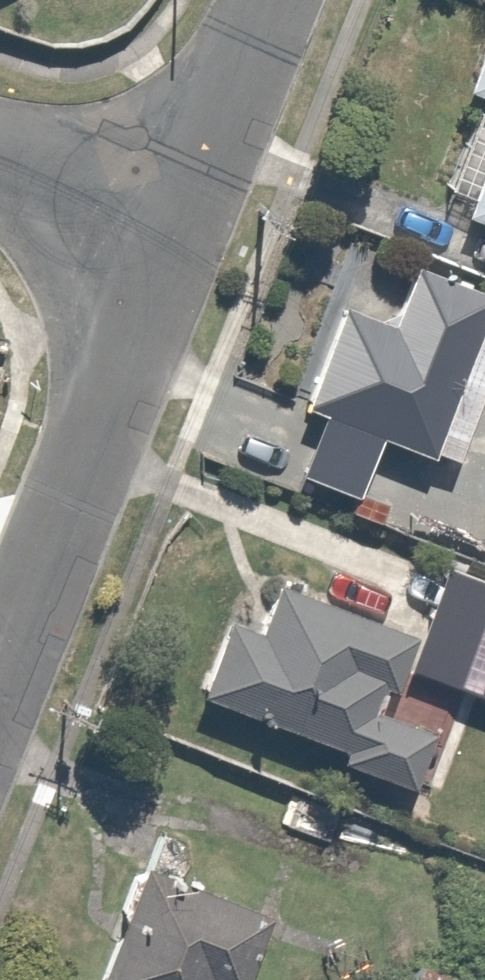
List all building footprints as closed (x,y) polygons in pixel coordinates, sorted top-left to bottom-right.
[(463,24),(374,210),(484,263),(484,35),(463,24)] [(362,325),(305,308),(268,432),(284,437),(262,509),(337,532),(355,472),(419,491),(472,316),(373,287),(362,325)] [(396,652),(216,575),(152,722),(360,812),(395,734),(366,721),(396,652)] [(404,588),(384,642),(429,658),(412,704),(471,726),(484,689),(484,618),(404,588)] [(91,876),(54,959),(61,963),(54,979),(217,979),(235,942),(91,876)]
